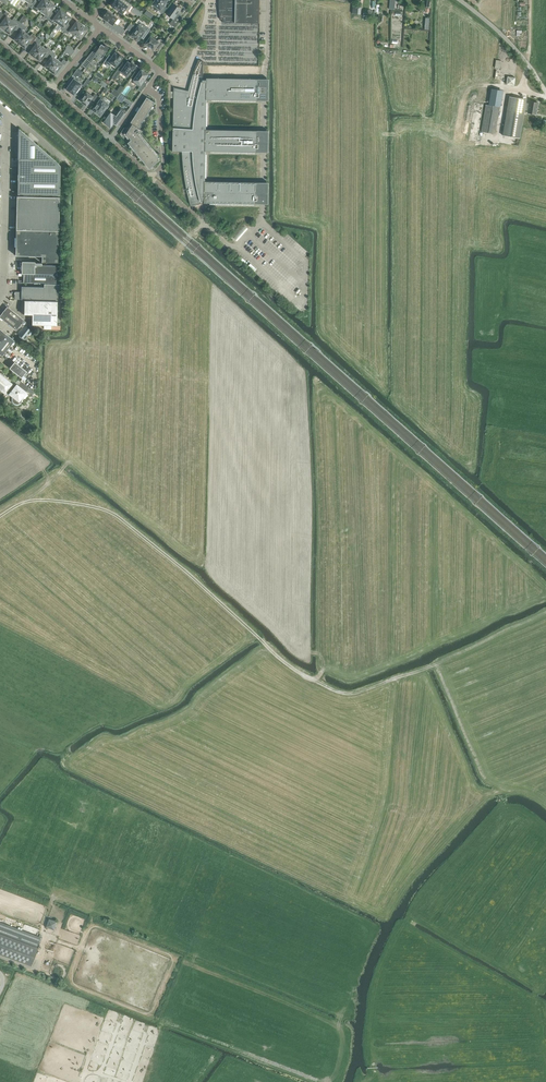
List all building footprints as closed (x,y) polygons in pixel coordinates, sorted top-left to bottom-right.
[(27,5),(31,9),(36,2),(33,0),(25,0),(25,1),(28,3),(27,5)] [(31,9),(36,12),(38,10),(41,13),(49,1),(47,0),(46,0),(42,0),(39,4),(36,2),(31,9)] [(112,4),(113,5),(112,6),(116,9),(118,11),(119,11),(123,14),(125,10),(128,11),(132,6),(125,0),(120,0),(120,1),(119,0),(117,0),(117,1),(116,1),(115,2),(114,1),(112,4)] [(153,4),(160,10),(160,11),(163,13),(166,8),(164,6),(168,0),(156,0),(153,4)] [(219,6),(219,13),(220,20),(223,20),(223,22),(259,23),(260,0),(219,0),(219,6)] [(44,15),(43,17),(48,20),(52,14),(50,12),(54,6),(51,4),(51,3),(49,1),(41,13),(44,15)] [(176,7),(174,5),(167,14),(173,19),(170,24),(175,27),(182,17),(178,13),(180,10),(178,8),(179,7),(177,6),(176,7)] [(133,8),(131,11),(132,13),(138,16),(139,15),(140,16),(143,13),(135,7),(134,8),(133,8)] [(55,16),(52,14),(48,20),(53,24),(54,22),(57,24),(65,13),(63,11),(63,12),(60,10),(55,16)] [(104,16),(103,18),(107,21),(106,23),(122,35),(126,31),(115,23),(118,19),(108,11),(106,13),(105,14),(104,15),(104,16)] [(8,25),(11,21),(6,17),(8,14),(5,12),(3,14),(0,12),(0,21),(2,22),(0,24),(0,27),(2,28),(1,29),(4,30),(8,25)] [(68,15),(65,13),(57,24),(58,24),(58,23),(63,27),(61,30),(64,32),(69,26),(66,24),(70,18),(67,15),(68,15)] [(18,22),(21,24),(27,16),(24,14),(18,22)] [(11,21),(8,25),(4,30),(6,32),(7,32),(9,34),(14,28),(17,30),(21,24),(18,22),(16,24),(11,21)] [(76,21),(71,28),(69,26),(64,32),(67,34),(69,31),(74,35),(82,25),(79,23),(79,24),(76,21)] [(24,26),(21,24),(17,30),(19,32),(14,39),(17,42),(16,42),(19,44),(26,34),(21,30),(24,26)] [(84,27),(82,25),(74,35),(80,39),(87,29),(84,27)] [(149,32),(147,31),(149,28),(145,25),(142,29),(139,26),(136,30),(135,30),(130,36),(133,38),(134,37),(135,38),(135,39),(137,41),(138,40),(139,40),(141,38),(144,40),(149,32)] [(32,34),(30,36),(26,34),(19,44),(21,46),(22,45),(25,48),(29,42),(32,44),(37,37),(32,34)] [(151,36),(145,44),(154,50),(156,48),(159,50),(165,42),(161,39),(158,39),(157,41),(151,36)] [(39,40),(37,37),(32,44),(34,46),(29,53),(32,55),(32,56),(34,57),(42,46),(39,44),(40,42),(39,41),(39,40)] [(72,53),(74,50),(67,45),(65,48),(66,48),(72,53)] [(99,48),(96,46),(87,59),(91,62),(91,63),(97,54),(102,58),(110,48),(106,45),(104,47),(101,45),(99,48)] [(42,46),(34,57),(36,59),(37,59),(40,61),(44,55),(47,57),(52,51),(47,47),(46,49),(42,46)] [(55,53),(52,51),(47,57),(50,59),(44,66),(47,69),(49,71),(57,60),(54,57),(55,56),(54,54),(55,53)] [(110,54),(103,63),(107,66),(107,65),(109,66),(111,66),(112,64),(116,67),(123,57),(122,57),(122,56),(119,54),(119,55),(117,54),(115,53),(113,57),(110,54)] [(66,62),(63,59),(61,62),(57,60),(49,71),(51,73),(52,72),(55,74),(62,64),(64,65),(66,62)] [(266,79),(258,79),(212,78),(206,78),(206,80),(203,80),(203,61),(199,59),(197,63),(195,68),(194,72),(190,84),(187,97),(185,98),(180,99),(177,92),(174,86),(174,87),(173,152),(182,152),(182,157),(182,158),(182,159),(182,160),(183,161),(183,162),(183,163),(183,164),(183,165),(183,166),(183,167),(183,169),(183,170),(184,171),(184,172),(184,173),(184,174),(184,175),(184,176),(184,178),(185,179),(185,180),(185,181),(185,182),(185,183),(186,184),(186,185),(186,186),(186,187),(186,188),(187,189),(187,190),(187,191),(187,192),(187,193),(188,194),(188,195),(188,196),(188,197),(188,198),(189,199),(191,206),(201,203),(201,201),(204,201),(204,203),(209,203),(256,204),(263,204),(268,204),(269,182),(264,182),(205,181),(206,151),(257,152),(264,152),(268,152),(269,131),(265,131),(257,131),(206,130),(207,100),(258,101),(266,101),(268,101),(269,79),(266,79)] [(131,64),(128,62),(123,69),(120,67),(113,79),(116,81),(121,73),(128,77),(131,73),(130,72),(132,69),(133,70),(136,66),(132,63),(131,64)] [(71,92),(70,93),(73,95),(73,94),(74,95),(82,84),(77,80),(84,72),(78,68),(68,81),(71,83),(67,89),(71,92)] [(139,87),(137,90),(141,92),(146,85),(143,83),(149,75),(145,72),(145,71),(143,70),(142,70),(141,70),(134,80),(135,81),(133,83),(139,87)] [(514,85),(515,77),(507,76),(506,84),(514,85)] [(117,98),(120,93),(114,89),(111,93),(117,98)] [(497,90),(497,89),(492,89),(490,105),(486,104),(481,131),(495,134),(500,106),(501,106),(504,91),(497,90)] [(95,94),(93,97),(87,92),(84,97),(83,96),(81,99),(82,100),(81,101),(87,106),(91,99),(94,101),(98,96),(95,94)] [(117,98),(116,99),(122,103),(126,97),(120,93),(117,98)] [(100,94),(95,102),(98,104),(94,110),(97,113),(96,113),(99,116),(100,115),(101,115),(106,108),(107,109),(109,106),(108,105),(109,104),(108,104),(110,101),(104,97),(100,94)] [(509,96),(502,135),(520,138),(524,110),(528,110),(528,113),(536,114),(538,103),(530,101),(529,103),(526,103),(526,99),(509,96)] [(131,123),(128,127),(124,128),(120,134),(127,143),(128,143),(150,169),(160,160),(139,134),(141,132),(141,131),(142,131),(142,130),(141,130),(141,129),(139,128),(155,102),(147,97),(130,123),(131,123)] [(114,124),(116,126),(126,113),(121,110),(117,116),(111,112),(103,123),(111,128),(114,124)] [(18,158),(17,194),(59,195),(60,165),(36,143),(18,128),(18,158)] [(41,256),(41,262),(57,262),(59,198),(16,197),(15,255),(41,256)] [(245,225),(235,238),(238,240),(248,228),(245,225)] [(23,282),(39,283),(56,283),(56,265),(42,265),(42,263),(35,263),(35,262),(22,261),(21,274),(23,274),(23,282)] [(14,299),(43,300),(59,300),(59,284),(44,284),(44,287),(21,286),(21,292),(14,292),(14,299)] [(22,300),(21,313),(23,313),(23,314),(31,314),(30,324),(42,324),(42,327),(50,327),(50,324),(55,324),(56,301),(22,300)] [(0,315),(0,318),(16,330),(20,325),(22,327),(17,333),(20,335),(17,339),(25,346),(28,342),(25,339),(29,335),(33,331),(32,331),(34,328),(29,324),(24,320),(7,306),(0,315)] [(14,341),(14,340),(13,340),(7,334),(0,342),(0,343),(0,355),(2,356),(14,341)] [(14,361),(9,368),(24,380),(29,373),(14,361)] [(5,393),(12,385),(0,375),(0,389),(5,393)] [(13,389),(9,394),(13,397),(12,397),(12,399),(12,400),(12,401),(12,402),(13,403),(14,403),(15,404),(16,404),(17,404),(18,404),(19,403),(20,403),(21,402),(21,401),(21,400),(21,399),(20,398),(22,396),(24,398),(28,394),(25,392),(26,390),(31,394),(33,392),(28,388),(21,382),(19,385),(18,386),(17,386),(16,385),(13,389)] [(45,927),(54,930),(57,921),(48,918),(45,927)] [(37,935),(8,924),(4,923),(0,922),(0,954),(8,957),(26,964),(31,965),(41,937),(37,935)]
